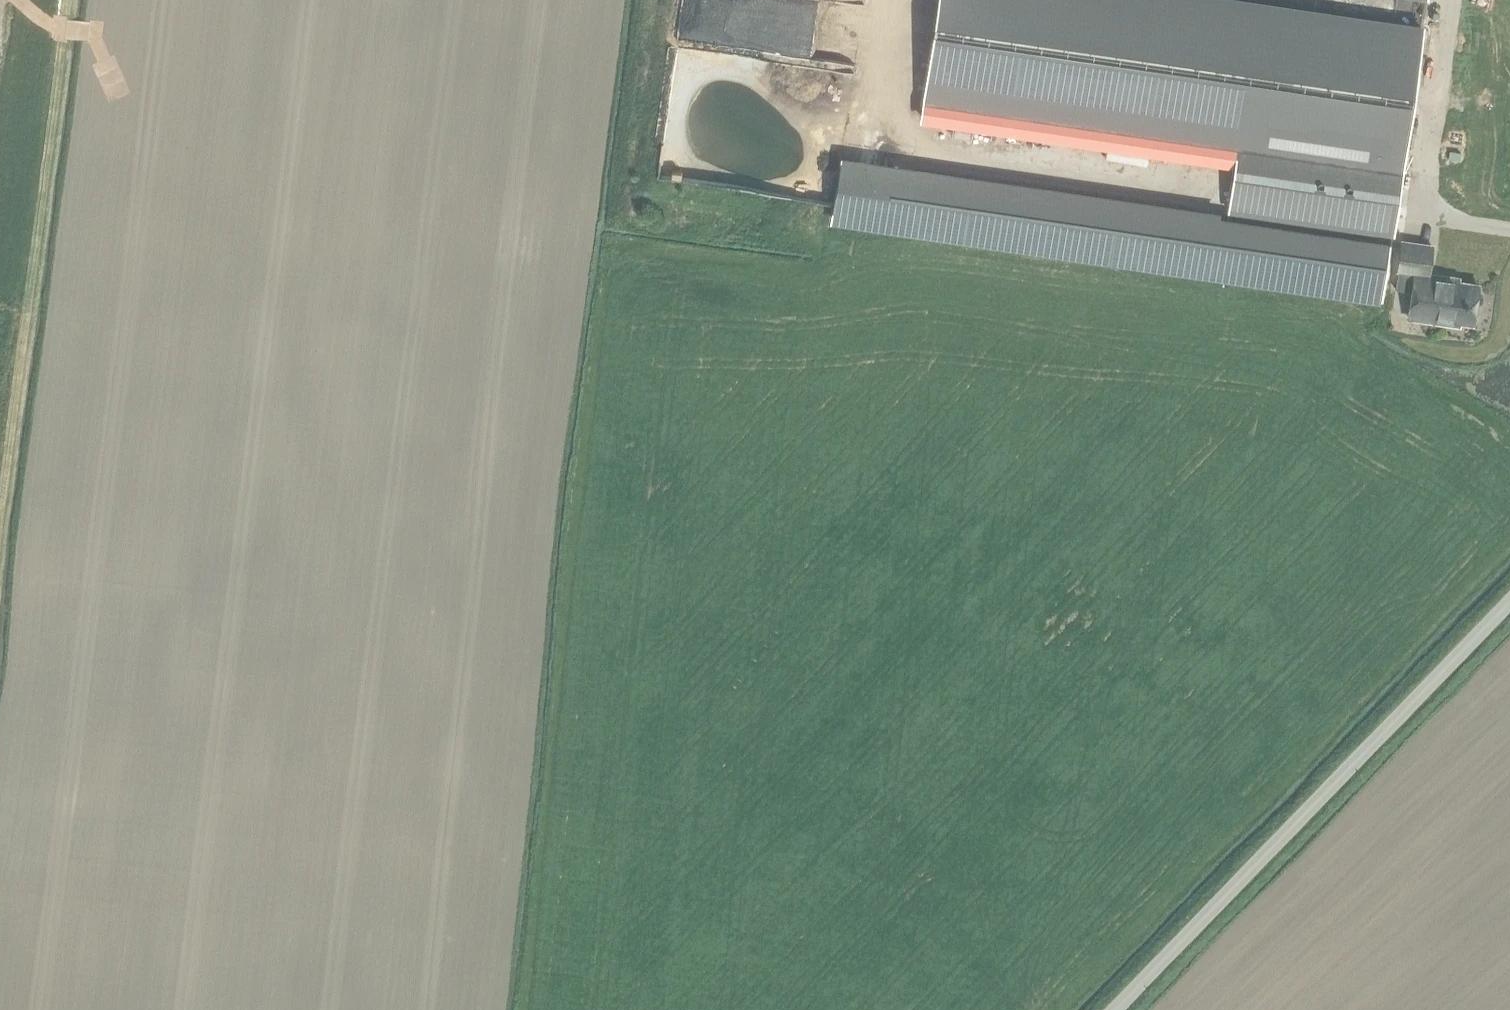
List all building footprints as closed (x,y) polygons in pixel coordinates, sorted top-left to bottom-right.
[(922,100),(1238,146),(1237,149),(1234,169),(1228,212),(1394,237),(1403,171),(1425,25),(1252,0),(937,0),(922,100)] [(840,156),(830,224),(1381,304),(1390,243),(1219,218),(1220,212),(840,156)] [(1433,247),(1403,242),(1396,289),(1413,292),(1409,318),(1461,326),(1461,322),(1473,324),(1478,286),(1444,280),(1444,277),(1429,274),(1433,247)]
